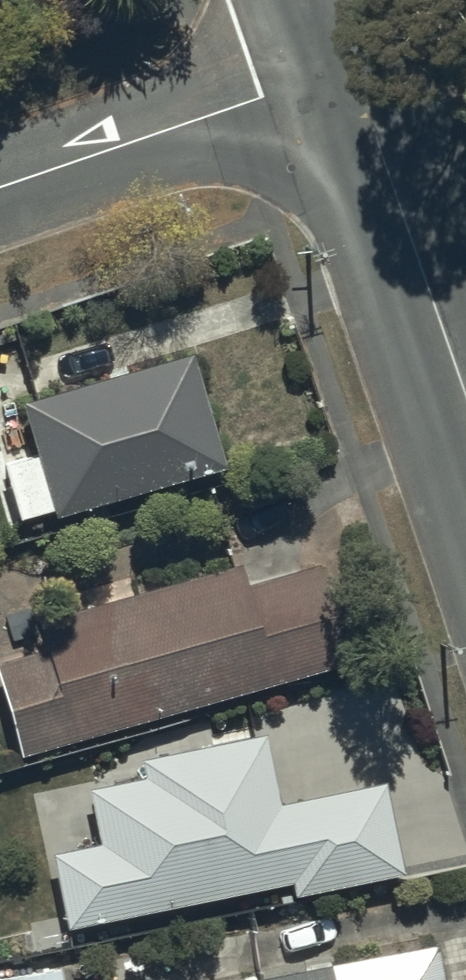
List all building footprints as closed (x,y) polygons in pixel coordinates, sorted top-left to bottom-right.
[(16,414),(33,469),(0,478),(0,485),(15,534),(51,523),(53,530),(219,480),(184,363),(16,414)] [(34,632),(42,659),(0,671),(0,701),(20,771),(348,676),(319,576),(246,598),(239,573),(34,632)] [(93,789),(103,841),(49,852),(64,929),(293,883),(296,896),(407,874),(389,782),(280,804),(266,734),(142,759),(146,779),(93,789)] [(436,955),(311,979),(441,979),(436,955)]
